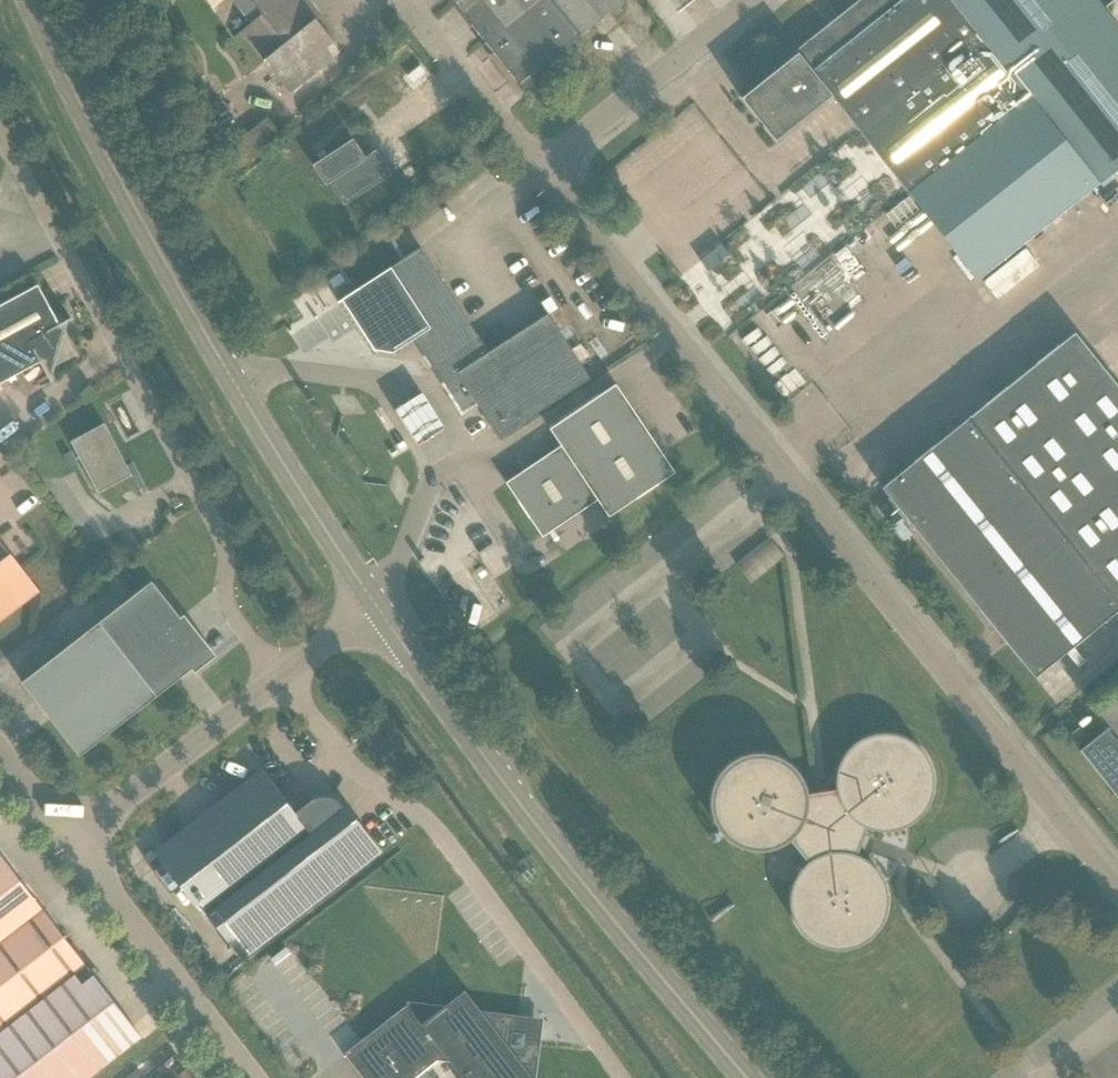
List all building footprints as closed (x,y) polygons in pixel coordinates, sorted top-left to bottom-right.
[(315,5),(310,0),(234,0),(252,23),(242,31),(265,60),(291,93),(334,58),(326,48),(334,41),(310,10),(315,5)] [(543,74),(538,69),(623,1),(622,0),(452,0),(520,84),(521,83),(526,88),(543,74)] [(797,50),(800,53),(797,55),(745,97),(745,96),(743,98),(745,100),(776,138),(775,139),(777,141),(779,139),(779,138),(831,97),(833,96),(979,280),(1117,170),(1117,24),(1099,0),(860,0),(797,50)] [(237,141),(254,161),(283,137),(267,116),(237,141)] [(377,151),(366,158),(354,140),(314,165),(327,185),(331,182),(345,205),(393,174),(377,151)] [(740,174),(717,186),(728,206),(751,194),(740,174)] [(635,184),(644,202),(661,194),(652,176),(635,184)] [(908,238),(927,227),(922,218),(903,230),(908,238)] [(516,235),(502,246),(509,256),(523,244),(516,235)] [(424,354),(425,353),(433,366),(432,367),(433,368),(434,368),(454,398),(469,389),(501,439),(524,423),(592,379),(549,313),(490,352),(422,246),(338,301),(339,302),(342,300),(370,343),(398,349),(415,338),(424,352),(423,353),(424,354)] [(70,320),(73,319),(72,318),(61,324),(39,285),(0,306),(0,384),(41,362),(53,383),(54,382),(53,380),(57,365),(77,355),(66,335),(70,320)] [(944,563),(1036,678),(1117,612),(1117,385),(1075,332),(970,418),(883,487),(944,563)] [(676,472),(617,384),(551,429),(562,446),(598,499),(610,517),(676,472)] [(116,481),(129,474),(104,428),(77,443),(102,488),(113,482),(112,481),(115,480),(116,481)] [(598,499),(562,446),(528,468),(564,522),(598,499)] [(564,522),(528,468),(507,483),(543,537),(564,522)] [(736,562),(752,581),(785,555),(769,535),(736,562)] [(40,591),(0,539),(0,621),(40,591)] [(22,682),(81,756),(211,655),(153,580),(22,682)] [(1109,729),(1082,751),(1116,793),(1117,792),(1117,740),(1109,729)] [(385,757),(394,749),(381,732),(371,740),(385,757)] [(712,794),(712,802),(712,809),(714,816),(716,822),(719,828),(725,835),(730,840),(735,844),(741,847),(748,849),(755,850),(766,850),(773,849),(780,847),(786,844),(791,840),(810,862),(804,868),(799,874),(795,881),(793,890),(792,898),(792,907),(794,915),(797,923),(801,930),(806,935),(812,941),(818,944),(824,947),(831,949),(838,950),(846,949),(855,948),(861,945),(867,942),(874,937),(879,932),(883,925),(886,919),(889,910),(890,902),(889,893),(887,885),(884,877),(879,870),(873,864),(866,859),(858,855),(861,848),(865,850),(867,843),(870,837),(866,835),(869,828),(875,830),(882,831),(894,831),(906,827),(912,824),(917,820),(922,816),(927,810),(932,800),(935,788),(935,776),(934,768),(930,758),(924,750),(916,743),(909,738),(901,735),(891,733),(881,733),(871,736),(861,740),(853,746),(847,752),(842,761),(839,771),(837,779),(838,789),(829,791),(828,787),(821,788),(821,792),(809,794),(807,784),(803,776),(798,770),(790,763),(783,758),(774,754),(763,753),(755,753),(747,755),(737,759),(730,763),(724,769),(719,776),(714,786),(712,794)] [(157,853),(207,917),(210,914),(243,958),(382,851),(349,808),(346,810),(342,806),(339,802),(335,800),(331,798),(326,798),(321,798),(317,799),(313,802),(312,802),(297,814),(263,771),(157,853)] [(142,1037),(98,980),(90,979),(83,984),(75,974),(87,965),(43,909),(0,853),(0,1077),(89,1077),(142,1037)] [(409,1004),(403,1009),(362,1040),(344,1054),(346,1056),(347,1055),(365,1077),(416,1077),(439,1060),(453,1062),(463,1075),(468,1072),(467,1077),(537,1077),(543,1027),(542,1027),(538,1055),(512,1051),(505,1042),(508,1015),(536,1019),(536,1018),(408,1001),(408,1003),(409,1004)]
